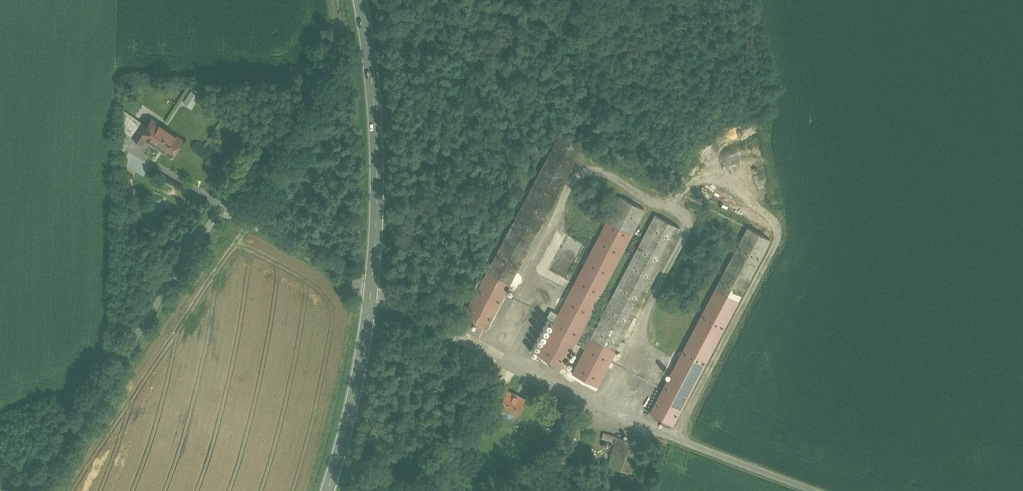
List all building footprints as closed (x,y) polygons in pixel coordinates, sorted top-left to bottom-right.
[(186,141),(155,121),(150,129),(143,125),(133,141),(146,150),(152,142),(175,157),(186,141)] [(562,130),(464,316),(489,329),(587,143),(562,130)] [(648,207),(621,193),(538,353),(565,367),(648,207)] [(683,226),(656,212),(573,370),(600,384),(683,226)] [(772,240),(749,228),(652,412),(675,424),(772,240)] [(525,418),(536,396),(526,391),(522,398),(511,392),(503,407),(525,418)] [(483,408),(475,424),(484,429),(493,413),(483,408)] [(608,469),(635,475),(644,437),(599,427),(596,438),(615,442),(608,469)]
